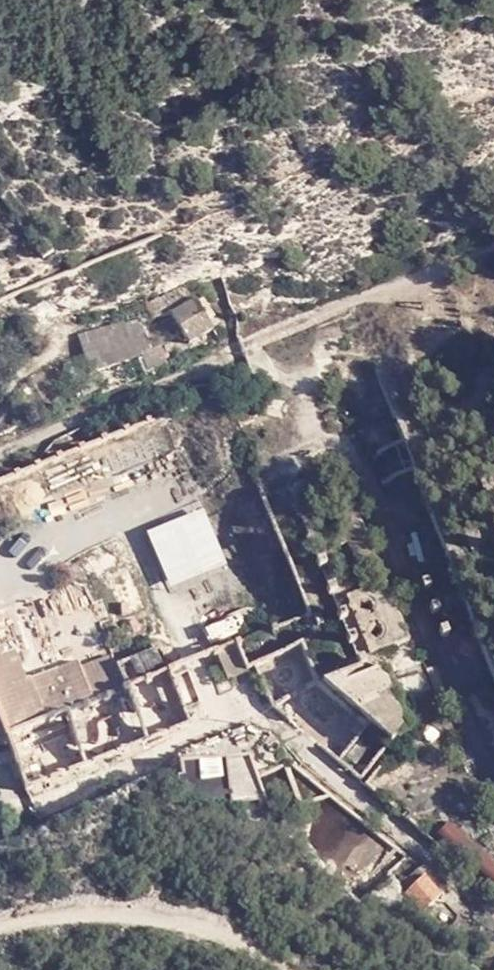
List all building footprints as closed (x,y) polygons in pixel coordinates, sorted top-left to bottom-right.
[(195,291),(170,303),(174,312),(147,326),(160,353),(188,339),(192,348),(218,336),(215,331),(204,309),(195,291)] [(212,305),(204,309),(215,331),(223,327),(212,305)] [(344,465),(295,483),(361,657),(411,638),(344,465)] [(3,669),(0,671),(0,703),(33,692),(42,727),(124,693),(111,665),(107,655),(43,680),(32,651),(19,656),(3,615),(0,616),(0,615),(0,660),(3,669)] [(241,660),(231,645),(214,653),(225,667),(241,660)] [(111,665),(124,693),(127,704),(148,743),(189,727),(164,667),(157,650),(111,665)] [(383,662),(319,679),(397,730),(404,716),(383,662)] [(0,703),(0,731),(4,741),(42,727),(33,692),(0,703)] [(113,736),(113,752),(148,743),(127,704),(124,707),(117,721),(113,736)] [(184,803),(260,798),(257,752),(181,756),(184,803)] [(400,913),(415,899),(397,885),(383,898),(400,913)]
